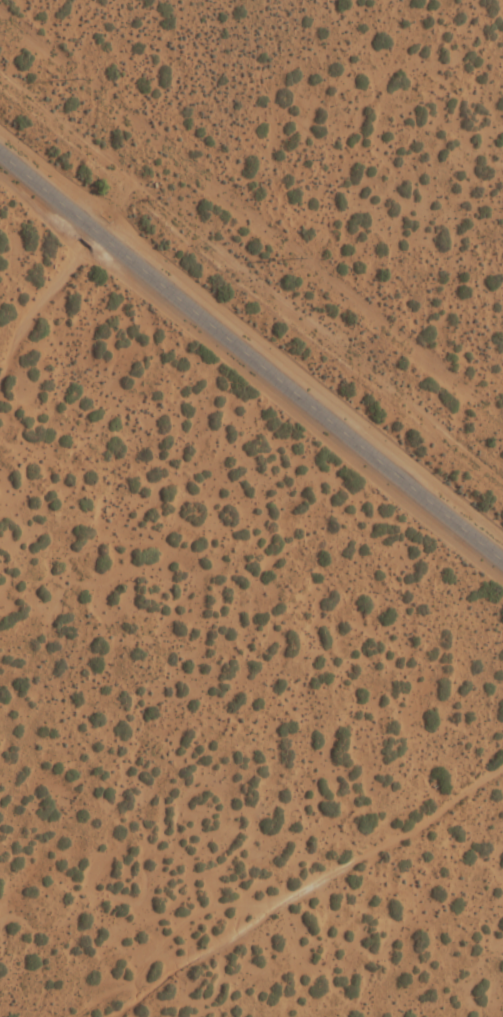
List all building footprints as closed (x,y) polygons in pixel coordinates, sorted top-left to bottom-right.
[(72,398),(75,408),(89,404),(87,394),(72,398)] [(117,428),(106,411),(98,416),(109,433),(117,428)]
